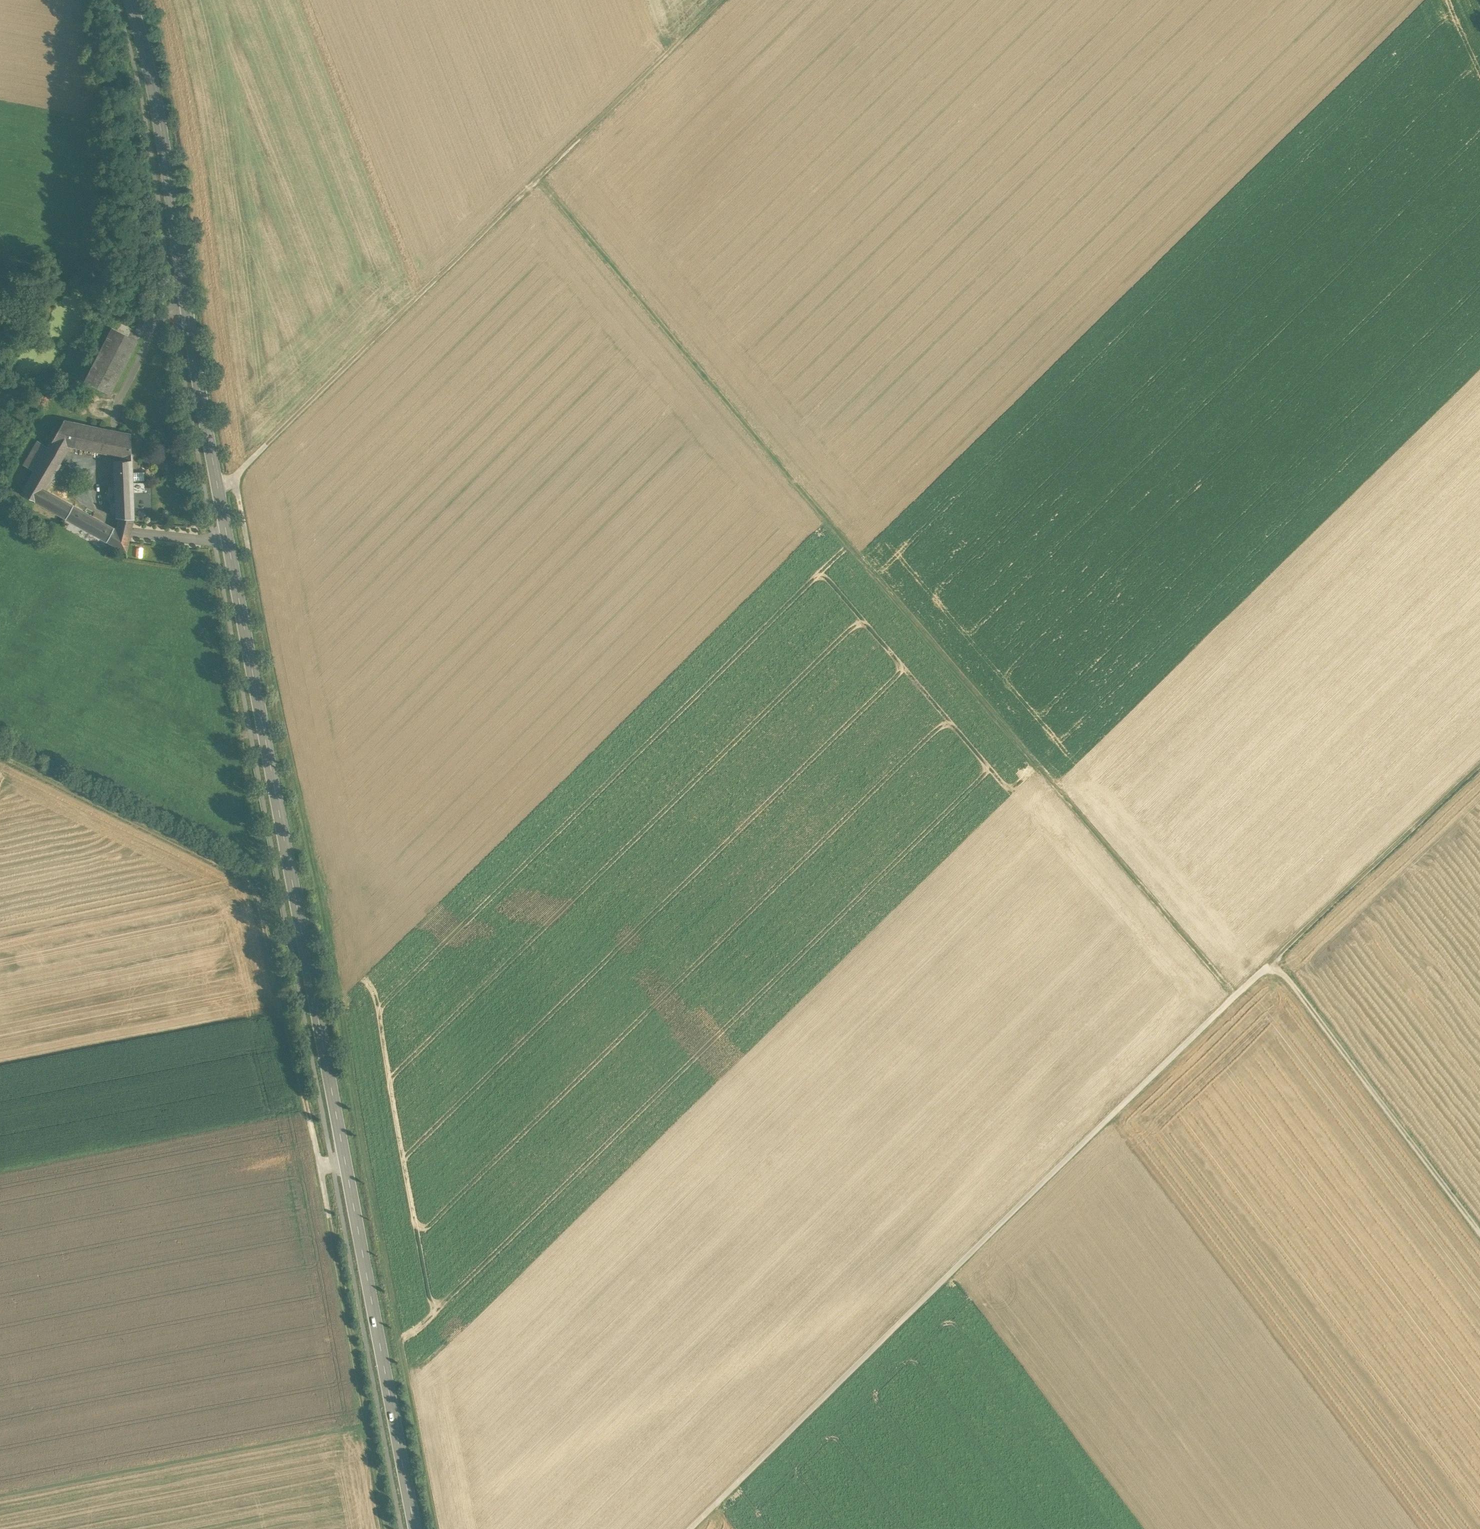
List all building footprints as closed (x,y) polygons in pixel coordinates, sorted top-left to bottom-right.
[(111,327),(84,380),(109,394),(137,341),(111,327)] [(130,435),(63,420),(51,441),(70,445),(114,454),(114,460),(113,460),(114,481),(132,481),(130,435)] [(48,447),(37,440),(23,464),(34,470),(48,447)] [(34,470),(33,472),(21,492),(126,551),(129,537),(116,530),(44,489),(54,471),(56,473),(61,465),(59,463),(70,445),(51,441),(48,447),(34,470)] [(132,481),(114,481),(115,487),(102,487),(103,495),(104,502),(107,510),(112,516),(119,516),(133,518),(132,481)] [(131,530),(133,518),(119,516),(117,524),(116,530),(129,537),(131,530)]
